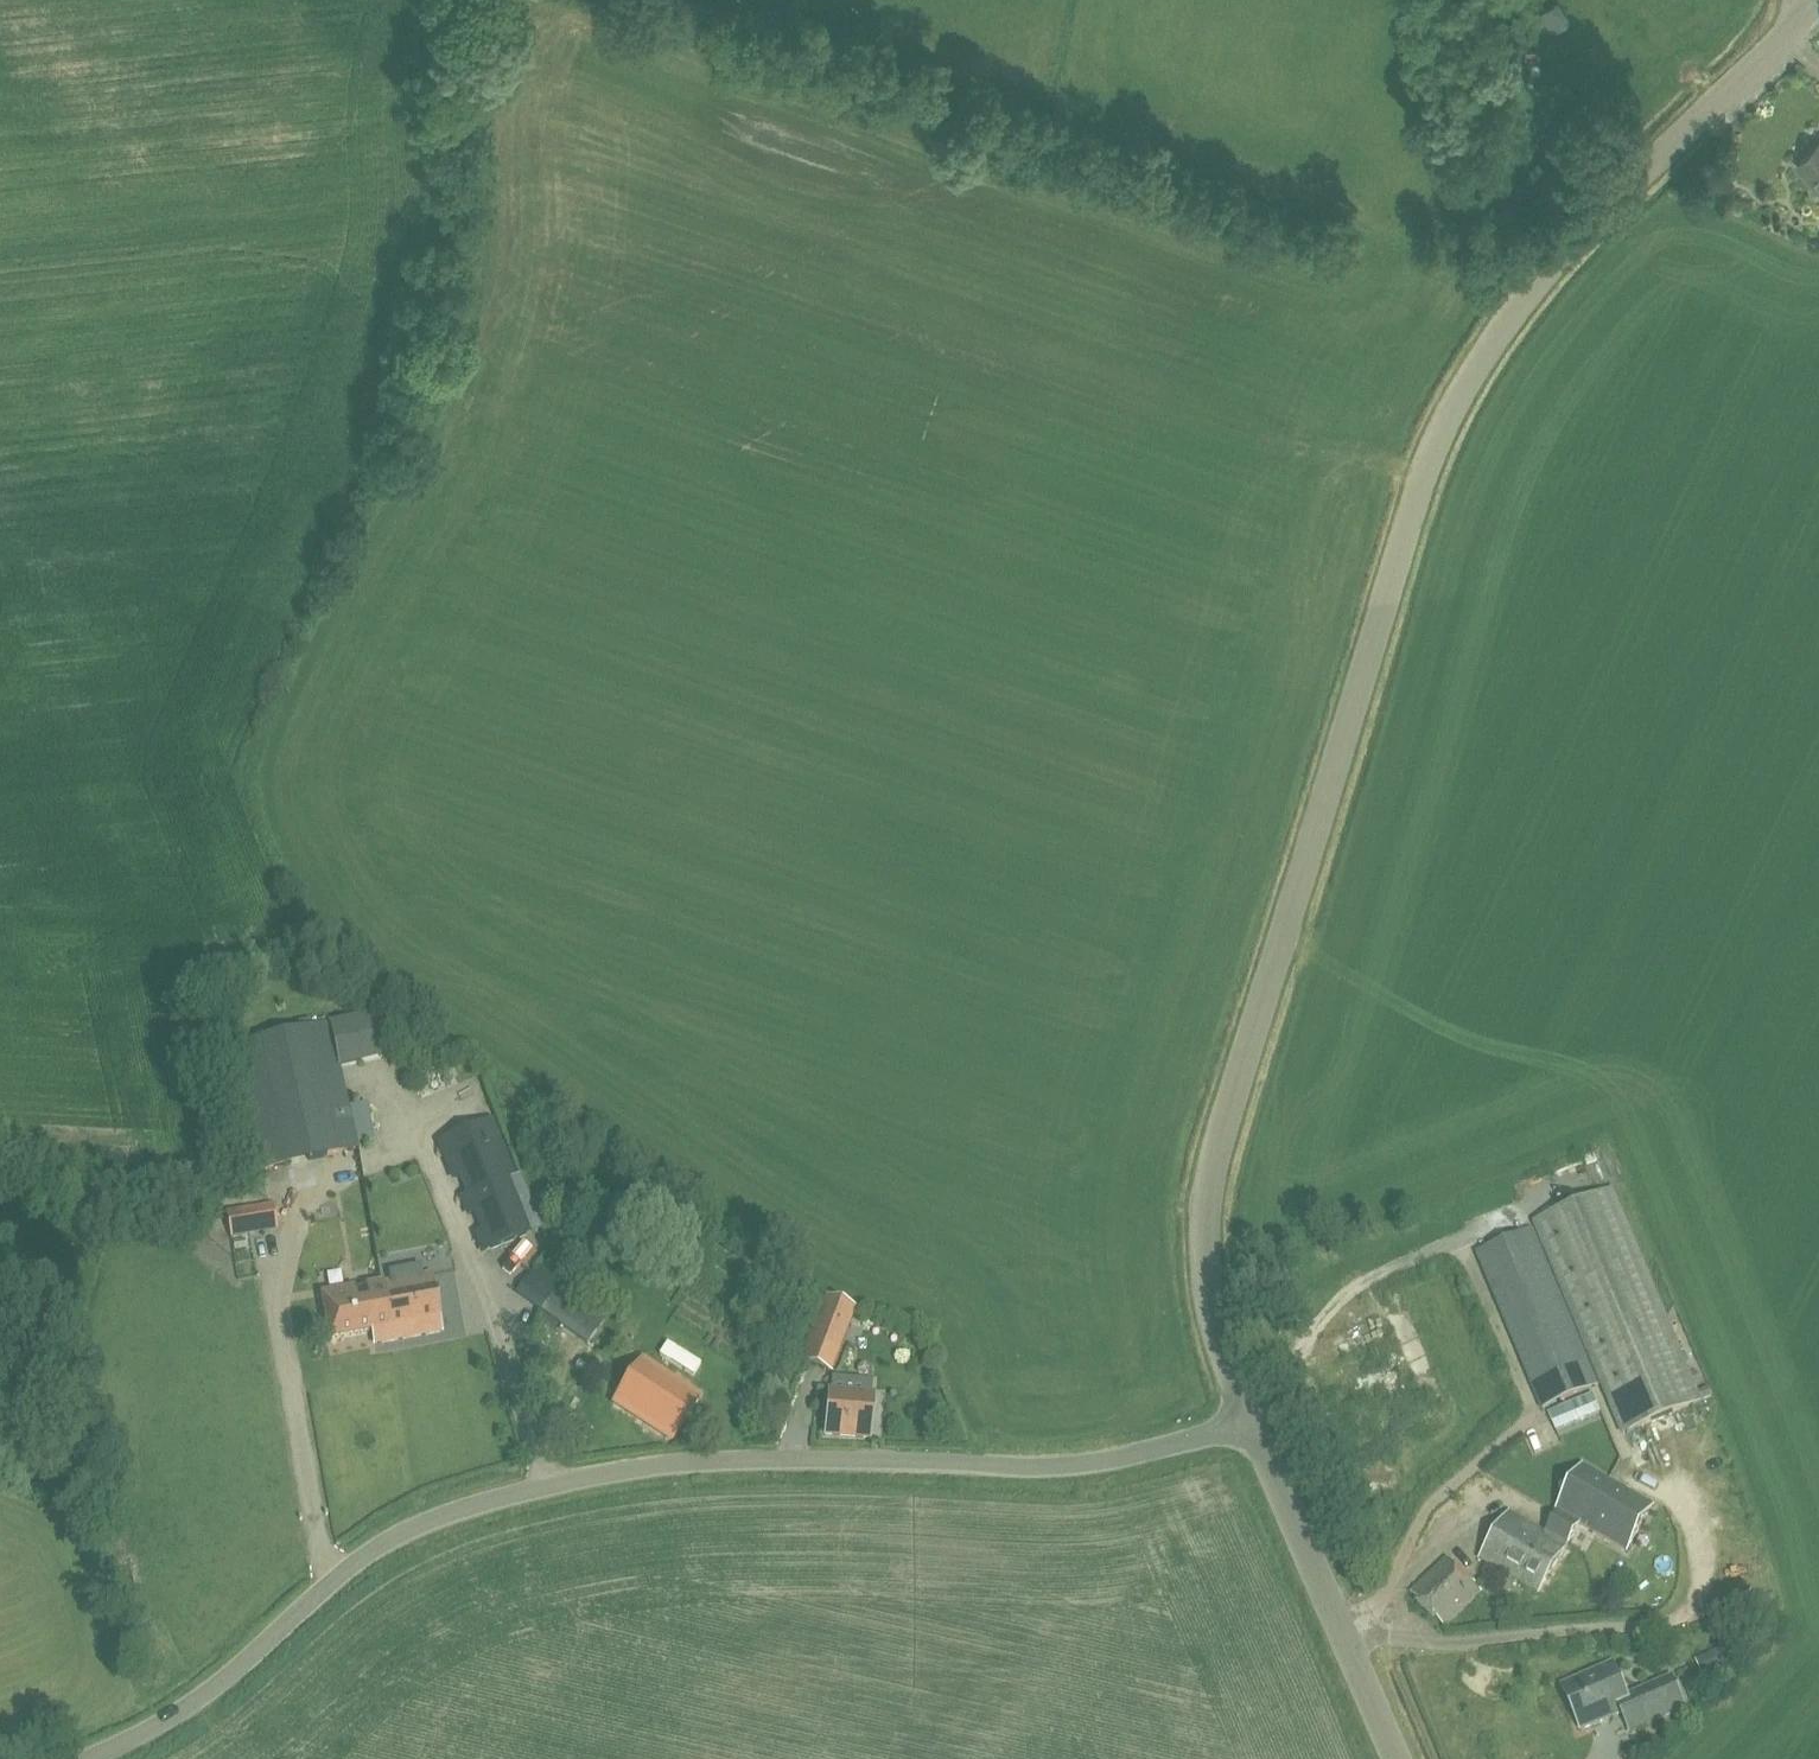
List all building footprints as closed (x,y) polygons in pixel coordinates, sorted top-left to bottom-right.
[(1798,164),(1810,177),(1811,183),(1818,190),(1818,144),(1798,164)] [(374,1014),(332,1024),(342,1068),(384,1058),(374,1014)] [(232,1045),(233,1051),(260,1171),(359,1148),(342,1068),(332,1024),(331,1022),(232,1045)] [(489,1122),(440,1141),(463,1198),(467,1196),(490,1254),(525,1240),(503,1182),(511,1179),(489,1122)] [(1701,1402),(1612,1190),(1534,1222),(1621,1430),(1623,1435),(1701,1402)] [(231,1237),(278,1229),(273,1202),(226,1210),(231,1237)] [(1533,1228),(1476,1251),(1540,1405),(1600,1383),(1533,1228)] [(566,1274),(556,1289),(533,1273),(519,1293),(589,1342),(603,1322),(579,1305),(589,1290),(566,1274)] [(378,1343),(441,1331),(432,1277),(324,1295),(332,1339),(376,1332),(378,1343)] [(851,1323),(836,1317),(842,1302),(827,1296),(810,1339),(841,1350),(851,1323)] [(672,1438),(698,1399),(641,1362),(616,1401),(672,1438)] [(868,1438),(872,1395),(829,1391),(825,1434),(868,1438)] [(1593,1395),(1549,1412),(1557,1430),(1601,1412),(1593,1395)] [(1509,1512),(1480,1558),(1539,1592),(1568,1545),(1566,1544),(1579,1523),(1625,1549),(1652,1505),(1582,1465),(1555,1510),(1557,1511),(1544,1532),(1537,1528),(1509,1512)] [(1445,1626),(1481,1590),(1447,1557),(1411,1593),(1445,1626)] [(1746,1607),(1728,1611),(1731,1625),(1749,1620),(1746,1607)] [(1736,1660),(1730,1647),(1700,1661),(1706,1673),(1736,1660)] [(1613,1663),(1562,1685),(1582,1730),(1620,1714),(1628,1732),(1685,1707),(1672,1675),(1627,1696),(1613,1663)]
